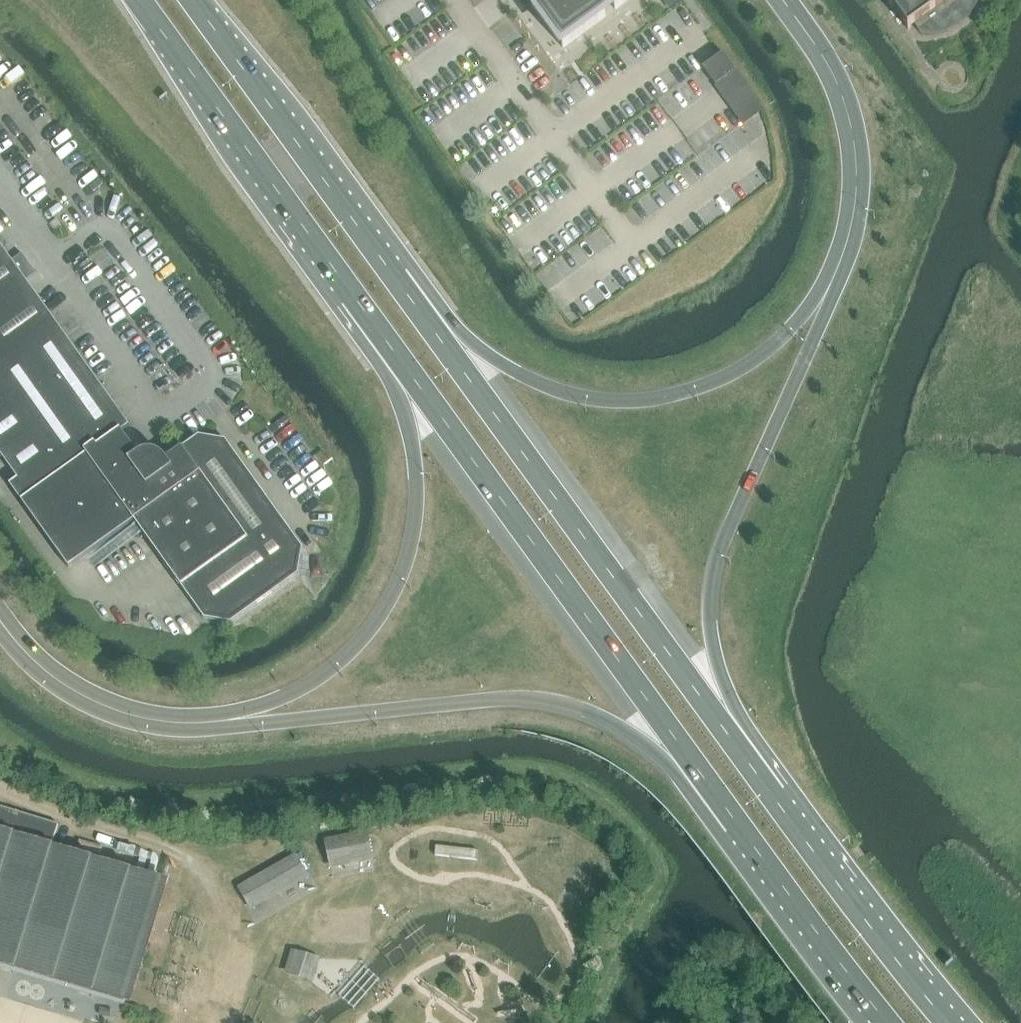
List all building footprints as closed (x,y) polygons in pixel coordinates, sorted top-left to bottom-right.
[(563,48),(606,17),(602,11),(611,4),(616,10),(629,0),(528,0),(563,48)] [(915,26),(921,35),(935,36),(948,32),(960,26),(970,16),(978,5),(979,0),(887,0),(908,30),(915,26)] [(729,105),(743,124),(752,117),(761,111),(763,109),(723,54),(720,56),(705,67),(703,69),(716,86),(729,105)] [(19,481),(27,475),(38,490),(22,501),(69,568),(135,521),(205,619),(231,623),(299,575),(303,549),(226,441),(199,436),(163,462),(158,458),(146,456),(141,458),(122,432),(130,426),(7,254),(2,257),(0,255),(0,454),(19,481)] [(59,825),(0,807),(0,830),(52,846),(59,825)] [(124,1004),(162,879),(52,846),(0,830),(0,966),(124,1004)] [(325,848),(330,869),(373,859),(368,838),(325,848)]
